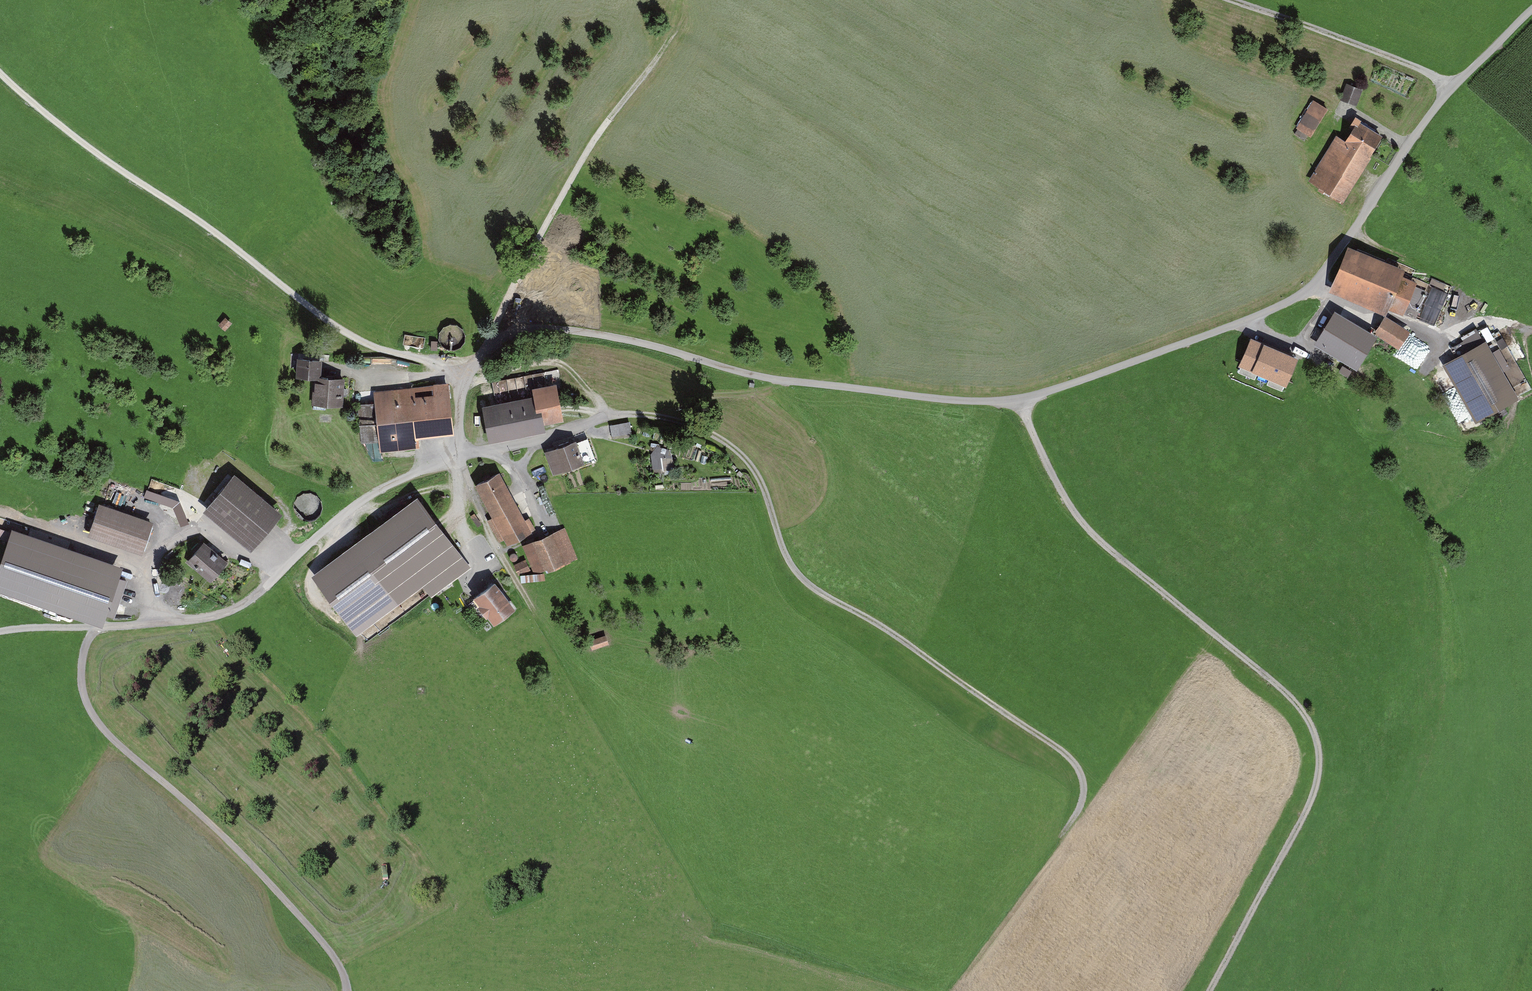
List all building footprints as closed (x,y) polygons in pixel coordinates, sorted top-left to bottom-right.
[(1346,85),(1341,98),(1356,103),(1361,91),(1346,85)] [(1312,101),(1295,128),(1310,137),(1327,110),(1312,101)] [(1335,134),(1306,183),(1343,205),(1383,137),(1355,121),(1344,139),(1335,134)] [(1328,295),(1385,316),(1386,311),(1407,319),(1419,283),(1401,277),(1403,270),(1345,249),(1328,295)] [(1465,313),(1473,296),(1468,294),(1460,311),(1465,313)] [(1329,313),(1311,343),(1350,365),(1367,335),(1329,313)] [(224,317),(217,325),(226,333),(233,325),(224,317)] [(1384,317),(1371,336),(1416,367),(1429,348),(1384,317)] [(1287,386),(1300,353),(1251,335),(1239,367),(1287,386)] [(1484,342),(1441,365),(1472,424),(1516,400),(1484,342)] [(318,359),(294,358),(293,380),(314,381),(313,408),(342,409),(343,378),(317,377),(318,359)] [(535,384),(542,383),(541,373),(533,374),(535,384)] [(445,381),(370,391),(378,455),(418,449),(417,439),(452,435),(445,381)] [(526,398),(477,406),(483,443),(544,433),(543,426),(561,423),(555,384),(525,389),(526,398)] [(587,438),(544,452),(551,476),(595,462),(587,438)] [(677,472),(670,446),(650,450),(656,477),(677,472)] [(500,472),(473,485),(502,546),(528,533),(500,472)] [(227,474),(198,509),(248,551),(280,512),(227,474)] [(147,488),(144,498),(174,508),(177,499),(147,488)] [(412,499),(309,574),(354,636),(421,588),(431,598),(472,569),(412,499)] [(181,502),(173,506),(181,525),(189,521),(181,502)] [(149,523),(95,504),(85,535),(139,553),(149,523)] [(565,528),(522,546),(536,577),(580,559),(565,528)] [(200,541),(183,563),(209,585),(227,564),(200,541)] [(510,554),(512,562),(522,560),(520,552),(510,554)] [(491,581),(470,597),(491,624),(512,608),(491,581)] [(605,634),(589,640),(594,651),(610,645),(605,634)]
